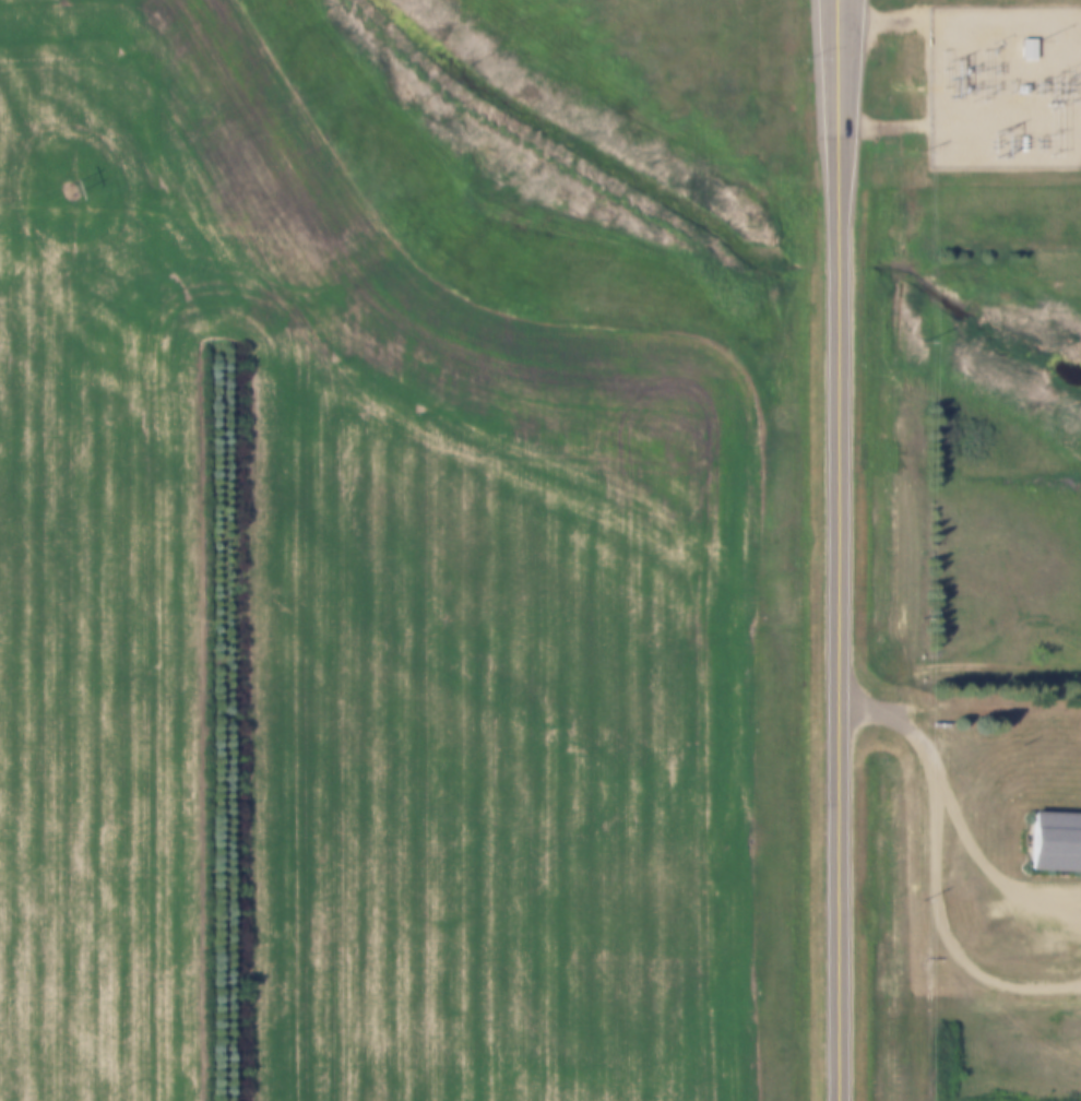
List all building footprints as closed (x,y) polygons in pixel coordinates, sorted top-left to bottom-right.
[(1019,54),(1019,33),(1031,33),(1031,54),(1019,54)] [(1027,804),(1080,806),(1080,864),(1026,862),(1027,804)]
